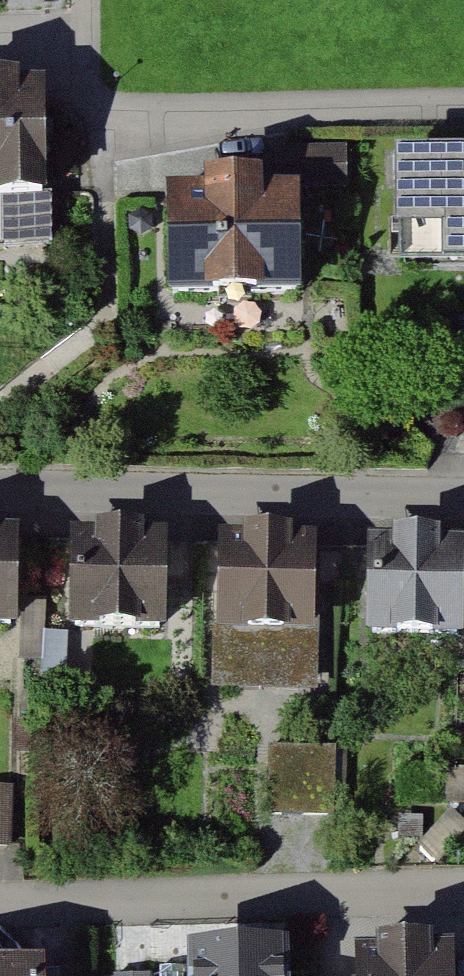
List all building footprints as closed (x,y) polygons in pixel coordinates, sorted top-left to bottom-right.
[(0,75),(0,195),(42,195),(40,74),(0,75)] [(385,155),(388,271),(463,269),(463,153),(385,155)] [(199,190),(165,191),(169,300),(296,295),(292,188),(256,189),(256,173),(198,175),(199,190)] [(165,522),(73,521),(72,629),(164,630),(165,522)] [(316,526),(220,525),(218,632),(314,634),(316,526)] [(369,528),(367,635),(463,637),(463,572),(463,529),(369,528)] [(0,529),(0,629),(14,629),(15,529),(0,529)] [(334,751),(270,750),(269,821),(333,822),(334,751)] [(0,792),(0,850),(12,850),(13,792),(0,792)] [(184,948),(185,975),(286,975),(285,945),(184,948)] [(353,947),(354,975),(455,975),(454,945),(353,947)] [(0,964),(0,975),(38,975),(37,961),(0,964)]
